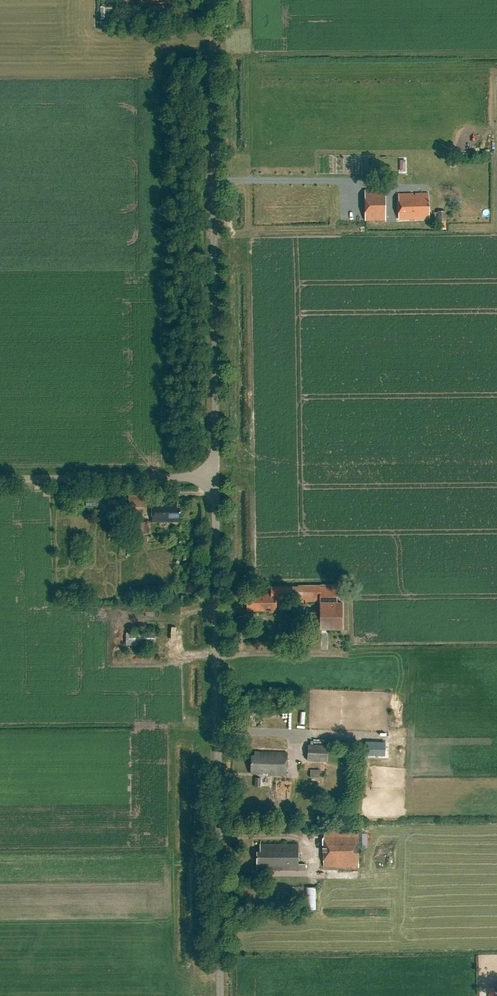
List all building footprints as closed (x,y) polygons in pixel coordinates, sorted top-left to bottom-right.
[(365,221),(385,221),(384,189),(365,190),(365,221)] [(399,220),(430,219),(429,193),(398,194),(399,220)] [(446,211),(437,211),(438,221),(446,221),(446,211)] [(129,511),(145,511),(145,493),(129,493),(129,511)] [(180,521),(180,506),(176,506),(176,501),(151,501),(151,521),(180,521)] [(138,532),(150,532),(149,525),(147,525),(147,520),(137,520),(138,532)] [(251,598),(247,598),(247,611),(270,611),(270,613),(277,613),(277,599),(285,599),(285,595),(298,595),(298,602),(320,602),(321,629),(343,629),(342,602),(337,602),(337,587),(321,588),(321,586),(299,586),(299,587),(272,587),(272,594),(251,594),(251,598)] [(245,639),(245,629),(234,629),(234,639),(245,639)] [(155,644),(154,632),(125,632),(125,644),(155,644)] [(362,742),(362,758),(383,758),(383,742),(362,742)] [(327,761),(327,745),(308,745),(307,761),(327,761)] [(267,776),(287,776),(287,752),(255,752),(255,756),(250,755),(250,775),(263,775),(263,773),(267,773),(267,776)] [(346,767),(350,761),(344,757),(340,763),(346,767)] [(311,770),(311,778),(320,778),(320,770),(311,770)] [(324,868),(359,867),(359,831),(323,831),(324,868)] [(257,870),(298,870),(306,870),(306,864),(298,864),(298,844),(260,844),(260,852),(257,852),(257,870)] [(305,910),(317,911),(318,887),(305,887),(305,910)]
